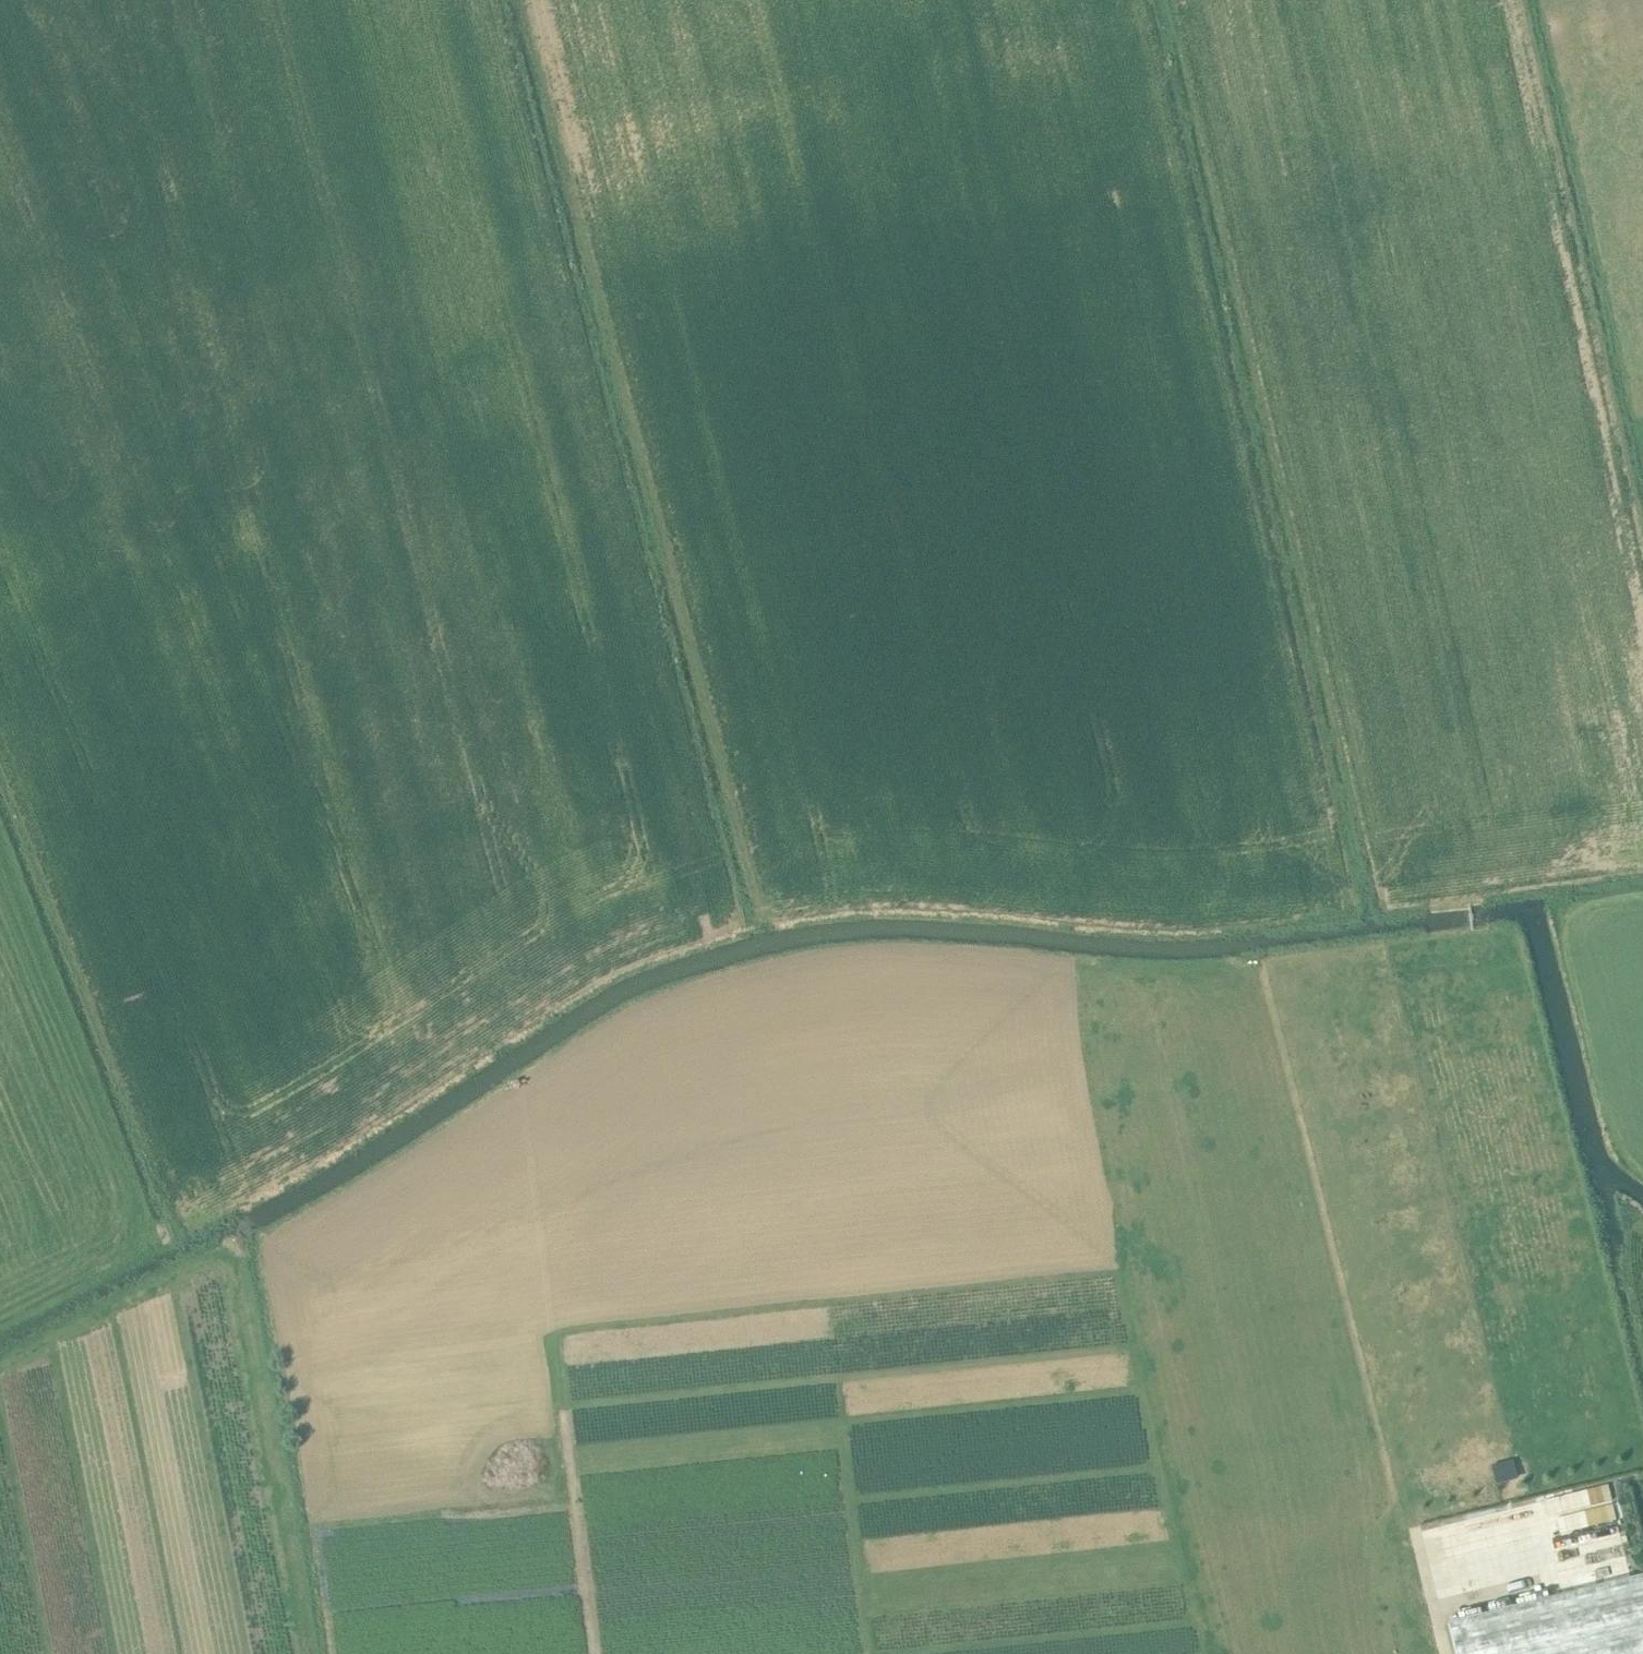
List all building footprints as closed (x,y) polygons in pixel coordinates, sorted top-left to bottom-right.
[(1512,1459),(1491,1464),(1495,1482),(1517,1477),(1512,1459)] [(1448,1625),(1455,1653),(1642,1653),(1642,1577),(1448,1625)]
